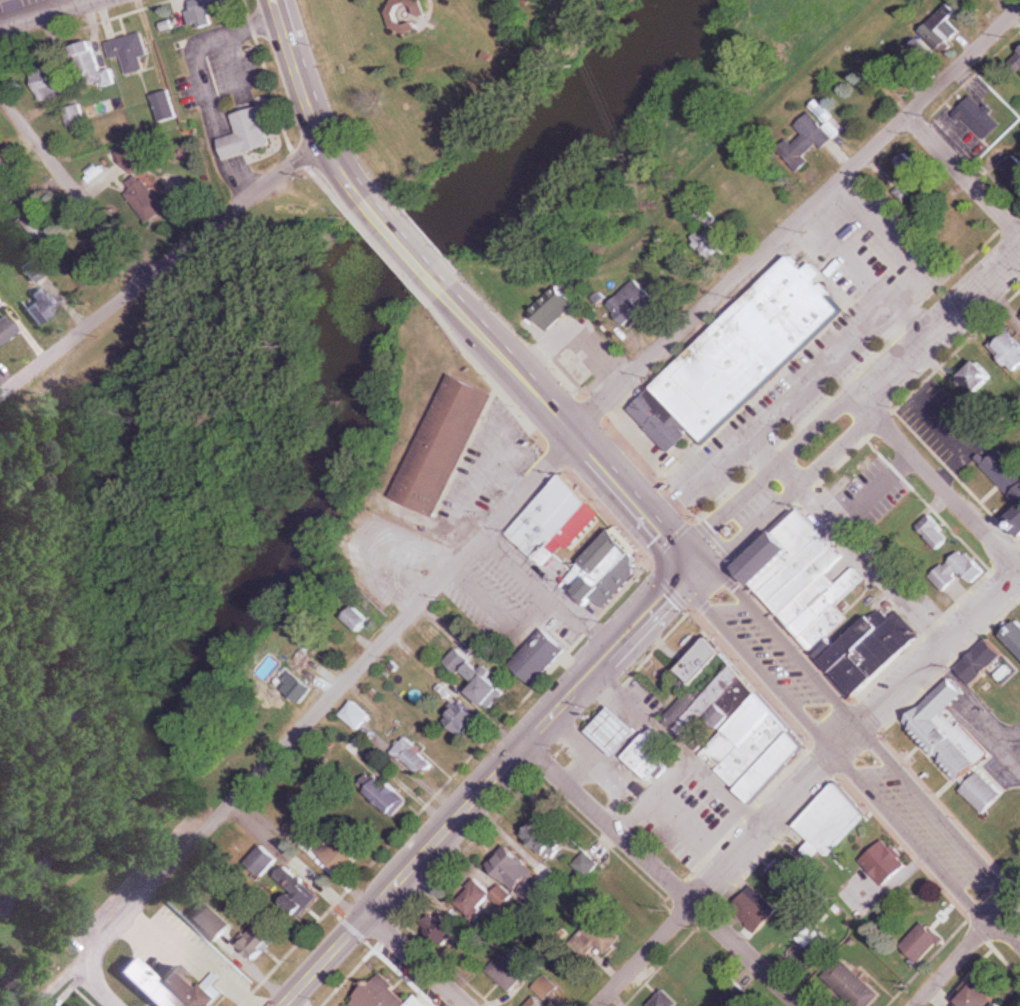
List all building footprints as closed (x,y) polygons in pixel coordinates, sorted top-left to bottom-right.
[(224,0),(192,0),(190,0),(192,10),(187,11),(192,31),(213,25),(210,12),(226,8),(224,0)] [(941,50),(968,23),(949,4),(922,31),(941,50)] [(148,55),(143,33),(107,42),(111,60),(123,57),(127,75),(146,70),(142,56),(148,55)] [(74,46),(86,86),(101,82),(103,88),(115,84),(110,69),(103,71),(94,41),(74,46)] [(66,95),(56,63),(30,71),(40,103),(66,95)] [(178,119),(172,91),(153,95),(159,123),(178,119)] [(957,113),(987,142),(1004,124),(974,95),(957,113)] [(811,108),(814,112),(797,126),(805,136),(792,148),(804,163),(844,130),(820,101),(811,108)] [(68,127),(85,123),(81,105),(63,110),(68,127)] [(276,148),(266,108),(238,115),(243,135),(225,139),(230,159),(276,148)] [(151,164),(133,142),(118,155),(136,176),(151,164)] [(1017,153),(1001,170),(1019,187),(1019,156),(1017,153)] [(22,267),(35,283),(48,272),(35,256),(22,267)] [(850,314),(798,256),(630,407),(672,453),(695,432),(706,444),(850,314)] [(657,299),(637,279),(609,308),(628,327),(657,299)] [(580,305),(563,286),(532,312),(549,332),(580,305)] [(32,296),(36,302),(27,309),(39,326),(60,311),(43,289),(32,296)] [(19,331),(6,314),(0,319),(0,347),(19,331)] [(1019,367),(1019,336),(1018,332),(996,341),(1009,372),(1019,367)] [(999,378),(982,359),(960,379),(977,398),(999,378)] [(399,501),(443,519),(493,392),(449,374),(399,501)] [(1000,449),(984,465),(1019,503),(1019,469),(1000,449)] [(508,535),(538,563),(559,540),(565,545),(578,531),(574,528),(597,505),(565,475),(508,535)] [(850,619),(838,607),(868,581),(857,568),(839,584),(830,574),(847,559),(804,510),(740,567),(815,651),(850,619)] [(1009,521),(1019,532),(1019,510),(1009,521)] [(953,537),(930,514),(916,528),(939,552),(953,537)] [(648,562),(616,531),(569,578),(601,610),(648,562)] [(988,571),(965,547),(934,577),(947,591),(963,575),(973,585),(988,571)] [(900,612),(892,619),(881,607),(823,660),(858,698),(923,638),(900,612)] [(1019,657),(1019,620),(1019,618),(1000,638),(1019,657)] [(568,651),(546,629),(511,665),(533,687),(568,651)] [(815,745),(732,667),(705,697),(697,690),(729,656),(711,639),(673,679),(687,693),(664,718),(757,806),(815,745)] [(958,670),(976,688),(1007,656),(990,639),(958,670)] [(470,661),(459,650),(446,663),(457,674),(470,661)] [(492,710),(509,692),(475,661),(464,673),(479,687),(473,693),(492,710)] [(303,706),(317,690),(294,671),(280,686),(303,706)] [(950,712),(969,692),(954,677),(905,726),(966,788),(962,792),(986,815),(1007,795),(980,768),(993,755),(950,712)] [(447,722),(467,739),(483,720),(459,699),(449,710),(454,714),(447,722)] [(374,717),(355,702),(343,717),(362,732),(374,717)] [(618,756),(642,730),(616,706),(592,732),(618,756)] [(647,729),(623,757),(650,780),(655,774),(660,778),(670,766),(666,763),(674,753),(647,729)] [(357,758),(367,746),(357,737),(347,749),(357,758)] [(395,752),(422,779),(436,765),(409,738),(395,752)] [(393,818),(409,803),(381,775),(365,791),(393,818)] [(796,827),(813,845),(807,851),(820,864),(869,814),(839,784),(796,827)] [(528,836),(552,860),(569,843),(545,819),(528,836)] [(1009,836),(1019,848),(1019,827),(1009,836)] [(326,855),(341,874),(362,857),(347,838),(326,855)] [(861,863),(885,888),(909,864),(884,839),(861,863)] [(248,865),(266,879),(281,860),(264,846),(248,865)] [(533,882),(540,875),(510,846),(491,866),(535,908),(547,896),(533,882)] [(599,864),(587,853),(575,866),(588,877),(599,864)] [(780,855),(774,881),(803,887),(809,862),(780,855)] [(321,898),(288,867),(277,879),(294,895),(284,904),(301,920),(321,898)] [(494,894),(480,881),(458,906),(475,921),(493,900),(504,909),(515,897),(502,886),(494,894)] [(755,934),(779,911),(753,885),(730,909),(755,934)] [(192,919),(218,944),(235,927),(209,902),(192,919)] [(462,930),(444,914),(428,931),(446,948),(462,930)] [(624,936),(597,914),(579,937),(605,958),(624,936)] [(280,941),(260,921),(238,944),(258,963),(280,941)] [(816,958),(833,941),(815,922),(797,939),(816,958)] [(944,940),(925,922),(901,946),(920,964),(944,940)] [(510,993),(526,977),(504,954),(487,971),(510,993)] [(217,1005),(224,998),(209,985),(205,989),(177,964),(161,981),(134,957),(120,973),(157,1005),(218,1005),(217,1005)] [(847,964),(829,982),(853,1005),(871,1005),(880,997),(847,964)] [(356,1005),(423,1005),(417,1000),(411,1005),(381,976),(355,1005),(356,1005)] [(538,995),(528,1005),(550,1005),(546,1003),(560,988),(547,976),(533,990),(538,995)] [(734,977),(713,997),(722,1005),(734,1005),(748,993),(734,977)] [(985,983),(961,1005),(999,1005),(1003,1002),(985,983)] [(664,991),(648,1005),(679,1005),(664,991)]
